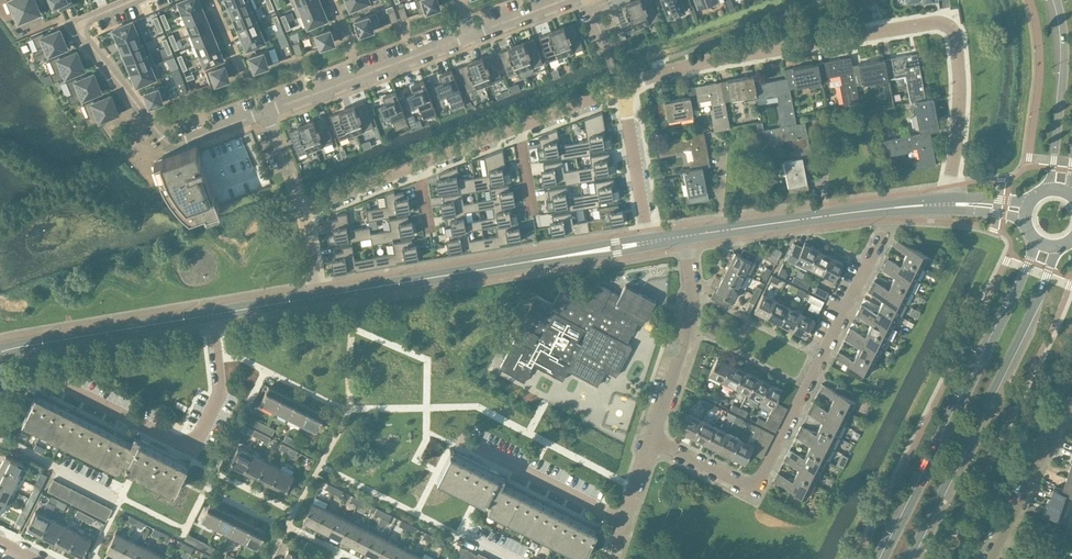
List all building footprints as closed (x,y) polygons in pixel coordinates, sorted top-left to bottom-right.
[(18,21),(40,12),(35,0),(8,0),(6,1),(10,12),(14,10),(18,21)] [(72,0),(52,0),(53,4),(58,2),(61,7),(60,7),(60,8),(73,3),(72,0)] [(201,6),(198,0),(183,0),(178,2),(183,14),(184,13),(183,13),(201,6)] [(234,16),(255,8),(251,0),(244,0),(229,6),(234,16)] [(303,15),(321,7),(318,0),(307,0),(298,4),(303,15)] [(350,8),(369,1),(368,0),(347,0),(350,8)] [(437,0),(414,0),(419,12),(439,5),(437,0)] [(632,0),(625,3),(625,4),(615,8),(624,32),(642,26),(632,0)] [(642,26),(660,19),(653,0),(632,0),(642,26)] [(668,15),(667,15),(668,16),(671,15),(672,17),(682,13),(682,11),(685,10),(685,9),(684,9),(683,8),(691,5),(690,0),(662,0),(668,15)] [(407,16),(404,6),(405,6),(403,1),(396,4),(401,18),(407,16)] [(391,22),(398,19),(393,5),(385,7),(387,12),(388,11),(391,22)] [(184,13),(188,23),(205,16),(201,6),(183,13),(184,13)] [(326,18),(321,7),(303,15),(308,26),(326,18)] [(234,16),(238,27),(260,18),(259,18),(255,8),(234,16)] [(355,19),(360,32),(380,25),(376,12),(355,19)] [(188,23),(192,34),(209,27),(205,16),(188,23)] [(238,27),(242,37),(264,28),(260,18),(238,27)] [(118,40),(136,32),(132,21),(113,29),(118,40)] [(280,22),(275,23),(278,30),(275,32),(277,35),(284,32),(283,29),(280,22)] [(556,28),(566,54),(584,48),(574,23),(564,27),(564,26),(556,28)] [(192,34),(196,44),(213,37),(209,27),(192,34)] [(242,37),(247,48),(269,39),(264,28),(242,37)] [(309,35),(313,48),(334,41),(329,28),(309,35)] [(566,54),(556,28),(549,31),(549,33),(539,36),(548,61),(566,54)] [(37,59),(67,47),(59,29),(44,35),(43,32),(32,37),(38,50),(33,51),(37,59)] [(118,40),(123,51),(146,41),(142,30),(136,32),(118,40)] [(196,44),(201,54),(218,47),(213,37),(196,44)] [(302,52),(298,42),(300,41),(298,37),(291,40),(296,54),(302,52)] [(515,44),(527,75),(535,72),(533,67),(543,63),(533,38),(523,42),(523,41),(515,44)] [(179,48),(178,46),(182,44),(179,39),(176,40),(172,42),(175,49),(179,48)] [(127,62),(145,54),(150,52),(146,41),(123,51),(127,62)] [(527,75),(515,44),(508,47),(508,48),(498,52),(507,76),(518,72),(520,78),(527,75)] [(222,58),(218,47),(201,54),(205,65),(222,58)] [(261,51),(250,55),(254,68),(273,62),(269,49),(267,49),(261,51)] [(53,81),(84,69),(76,51),(61,57),(60,54),(49,59),(55,72),(50,73),(53,81)] [(917,53),(884,59),(888,78),(894,77),(895,78),(905,76),(906,80),(910,102),(914,102),(926,99),(926,98),(917,53)] [(127,62),(132,73),(150,65),(145,54),(127,62)] [(475,59),(484,85),(502,78),(493,54),(483,57),(482,56),(475,59)] [(844,106),(860,103),(856,84),(856,85),(852,65),(851,56),(817,63),(821,82),(829,80),(828,76),(840,74),(842,84),(840,84),(844,106)] [(484,85),(475,59),(467,62),(468,63),(457,67),(467,92),(484,85)] [(852,65),(856,85),(856,84),(862,83),(888,78),(884,59),(852,65)] [(789,88),(790,88),(821,82),(817,63),(785,69),(786,77),(787,77),(789,88)] [(224,64),(205,70),(210,83),(229,77),(224,64)] [(155,77),(150,65),(132,73),(136,84),(150,79),(155,77)] [(174,69),(171,70),(173,76),(181,73),(178,67),(174,69)] [(466,106),(452,69),(439,74),(442,81),(437,83),(441,93),(445,91),(452,108),(464,104),(465,107),(466,106)] [(70,103),(101,91),(93,73),(78,79),(77,76),(66,81),(71,94),(67,95),(70,103)] [(181,74),(174,77),(180,94),(187,91),(182,76),(181,74)] [(155,77),(150,79),(151,83),(161,80),(159,75),(155,77)] [(725,101),(731,99),(756,94),(756,95),(757,95),(755,83),(753,75),(721,81),(725,101)] [(796,123),(790,88),(789,88),(787,77),(786,77),(755,83),(757,95),(756,95),(758,103),(766,102),(765,97),(777,95),(779,104),(776,105),(780,125),(796,123)] [(438,117),(424,80),(411,85),(413,92),(409,94),(413,104),(417,102),(424,119),(436,114),(437,117),(438,117)] [(714,131),(730,128),(725,101),(721,81),(688,87),(689,96),(690,96),(691,107),(692,107),(700,105),(699,101),(711,99),(712,108),(710,109),(714,131)] [(511,93),(521,89),(518,82),(509,86),(511,93)] [(165,85),(164,85),(163,85),(162,85),(153,88),(145,91),(149,104),(168,98),(167,96),(169,95),(170,95),(170,94),(167,86),(167,85),(165,85)] [(409,128),(409,127),(395,90),(382,95),(385,102),(381,104),(384,114),(389,113),(395,129),(408,125),(409,128)] [(117,113),(110,95),(95,101),(94,98),(83,102),(88,116),(84,117),(87,125),(117,113)] [(657,102),(661,122),(668,120),(694,115),(692,107),(691,107),(690,96),(689,96),(657,102)] [(926,99),(914,102),(920,133),(920,134),(930,132),(939,130),(933,97),(926,98),(926,99)] [(346,107),(356,133),(374,127),(365,102),(354,106),(354,104),(346,107)] [(356,133),(346,107),(339,110),(339,111),(329,115),(338,140),(356,133)] [(587,140),(573,142),(576,155),(591,153),(590,149),(611,145),(610,136),(608,136),(607,136),(605,128),(602,111),(583,118),(587,140)] [(306,123),(315,149),(333,142),(324,117),(314,121),(313,120),(306,123)] [(796,123),(780,125),(780,126),(763,129),(758,130),(761,146),(783,142),(783,140),(792,138),(794,149),(790,150),(791,157),(791,159),(802,157),(811,155),(805,121),(796,123)] [(315,149),(306,123),(298,125),(299,127),(288,130),(298,155),(315,149)] [(539,148),(537,148),(539,157),(560,154),(561,158),(576,155),(573,142),(560,144),(557,128),(547,132),(548,135),(548,136),(539,137),(540,144),(540,148),(539,148)] [(704,131),(657,140),(660,156),(682,152),(681,150),(691,148),(693,160),(689,160),(690,168),(690,169),(702,166),(702,167),(710,165),(709,160),(704,131)] [(936,163),(930,132),(920,134),(920,133),(883,140),(886,156),(908,151),(907,149),(917,147),(919,159),(915,160),(916,168),(936,164),(936,163)] [(183,209),(190,215),(219,204),(196,144),(154,160),(160,177),(163,182),(167,189),(172,196),(177,203),(183,209)] [(487,174),(473,176),(475,190),(489,187),(490,187),(490,183),(511,179),(510,170),(508,171),(506,171),(505,163),(503,149),(484,156),(487,174)] [(592,166),(578,168),(580,181),(595,179),(594,174),(616,171),(614,162),(613,162),(611,162),(610,154),(609,152),(590,155),(592,166)] [(791,157),(783,159),(789,192),(808,189),(802,157),(791,159),(791,157)] [(544,169),(541,170),(541,174),(543,183),(564,179),(565,184),(580,181),(578,168),(564,170),(562,160),(543,163),(544,169)] [(439,178),(436,178),(437,183),(438,192),(442,191),(442,193),(453,191),(452,189),(460,188),(461,192),(462,192),(475,190),(473,176),(460,179),(457,166),(439,173),(439,178)] [(689,202),(708,199),(702,167),(702,166),(690,169),(690,168),(683,169),(689,202)] [(596,191),(582,194),(585,207),(600,205),(599,200),(606,199),(607,201),(617,199),(617,197),(620,197),(619,188),(617,188),(615,188),(615,184),(614,178),(595,181),(596,191)] [(491,198),(477,200),(479,209),(492,207),(512,204),(515,203),(514,194),(513,189),(510,190),(509,184),(490,187),(489,187),(491,198)] [(547,200),(546,200),(547,209),(569,205),(570,210),(585,207),(582,194),(569,196),(567,186),(547,189),(548,195),(549,199),(547,200)] [(386,205),(366,209),(368,220),(389,216),(389,214),(410,210),(409,201),(408,197),(405,197),(404,191),(395,193),(394,190),(384,193),(384,194),(386,205)] [(443,201),(440,202),(441,206),(442,215),(446,215),(465,211),(479,209),(477,200),(464,202),(462,192),(461,192),(442,195),(443,201)] [(494,217),(481,220),(482,228),(496,225),(515,222),(518,222),(517,212),(515,213),(514,213),(513,209),(512,204),(492,207),(494,217)] [(601,217),(587,220),(589,231),(603,228),(603,226),(625,222),(623,213),(622,209),(619,209),(618,204),(599,207),(601,217)] [(446,225),(444,225),(446,234),(449,233),(468,230),(482,228),(481,220),(467,222),(465,211),(446,215),(446,216),(447,224),(446,225)] [(330,232),(327,233),(328,242),(350,238),(350,240),(371,237),(372,237),(371,232),(370,226),(350,229),(347,212),(336,214),(337,218),(328,220),(330,232)] [(553,221),(549,221),(550,226),(552,235),(573,231),(574,233),(589,231),(587,220),(573,222),(571,212),(552,215),(553,221)] [(391,229),(371,232),(372,237),(373,243),(393,240),(393,238),(414,234),(413,225),(412,220),(409,221),(408,215),(390,218),(391,229)] [(497,235),(484,237),(486,248),(500,246),(500,244),(521,240),(520,231),(519,226),(516,227),(515,223),(515,222),(496,225),(497,235)] [(450,238),(446,239),(447,243),(449,252),(470,249),(471,251),(486,248),(484,237),(470,240),(468,230),(449,233),(449,234),(450,238)] [(922,267),(928,255),(894,238),(891,244),(906,252),(903,258),(922,267)] [(395,252),(374,255),(376,267),(397,263),(397,261),(418,258),(417,249),(416,244),(413,245),(412,239),(393,242),(395,252)] [(795,243),(787,260),(807,269),(808,267),(809,267),(817,249),(804,243),(802,247),(795,243)] [(765,256),(776,262),(782,250),(771,244),(765,256)] [(335,258),(331,259),(332,263),(334,272),(355,268),(356,271),(376,267),(374,255),(354,259),(352,245),(342,246),(343,251),(334,252),(335,258)] [(756,254),(755,254),(743,248),(740,254),(735,252),(729,265),(746,274),(756,254)] [(821,273),(830,256),(817,249),(809,267),(821,273)] [(830,256),(821,273),(834,280),(843,262),(830,256)] [(922,267),(903,258),(900,264),(885,257),(882,262),(916,279),(922,267)] [(891,281),(910,291),(916,279),(882,262),(879,268),(894,275),(891,281)] [(722,278),(740,287),(746,274),(729,265),(722,278)] [(762,275),(767,278),(771,270),(766,267),(762,275)] [(772,275),(769,280),(777,284),(780,278),(772,275)] [(800,285),(802,280),(794,276),(792,281),(800,285)] [(740,287),(722,278),(716,290),(714,289),(710,297),(729,307),(733,299),(740,287)] [(802,280),(800,285),(807,289),(810,283),(802,280)] [(910,291),(891,281),(888,288),(873,280),(870,286),(904,303),(910,291)] [(611,290),(597,283),(586,302),(561,289),(553,303),(536,294),(515,334),(518,335),(515,339),(500,367),(515,375),(514,376),(524,382),(534,364),(563,379),(568,369),(597,385),(606,370),(616,375),(632,345),(627,342),(638,321),(643,324),(656,300),(625,284),(617,300),(608,295),(611,290)] [(790,284),(788,289),(795,293),(798,288),(790,284)] [(752,293),(758,296),(762,288),(757,285),(752,293)] [(815,285),(812,291),(825,298),(828,291),(815,285)] [(904,303),(870,286),(867,291),(883,299),(880,305),(898,314),(904,303)] [(798,288),(795,293),(803,297),(806,291),(798,288)] [(763,292),(754,310),(767,317),(776,299),(763,292)] [(758,296),(752,293),(749,300),(754,303),(758,296)] [(811,294),(808,300),(821,307),(824,300),(811,294)] [(780,323),(789,306),(776,299),(767,317),(780,323)] [(898,314),(880,305),(876,311),(861,304),(859,309),(892,326),(898,314)] [(793,329),(802,312),(789,306),(780,323),(793,329)] [(892,326),(859,309),(856,315),(871,322),(868,329),(886,338),(892,326)] [(802,312),(793,329),(806,336),(815,318),(802,312)] [(886,338),(868,329),(865,335),(849,327),(847,333),(880,350),(886,338)] [(880,350),(847,333),(844,338),(859,346),(856,352),(874,362),(880,350)] [(838,351),(835,357),(848,363),(845,369),(862,378),(865,372),(868,374),(874,362),(856,352),(853,358),(838,351)] [(711,370),(709,374),(722,380),(731,363),(717,357),(711,370)] [(731,363),(722,380),(735,386),(743,369),(731,363)] [(743,369),(735,386),(748,393),(756,376),(743,369)] [(756,376),(748,393),(760,399),(769,382),(756,376)] [(769,382),(760,399),(773,406),(775,402),(782,389),(769,382)] [(821,383),(819,389),(834,397),(831,403),(849,412),(855,400),(850,398),(853,392),(838,384),(835,390),(821,383)] [(274,410),(281,396),(283,393),(269,385),(260,403),(274,410)] [(706,392),(704,396),(720,404),(722,398),(707,391),(706,392)] [(283,393),(281,396),(274,410),(288,417),(297,400),(283,393)] [(36,395),(24,418),(25,419),(32,422),(32,423),(41,427),(42,427),(51,432),(52,432),(61,437),(62,437),(71,442),(80,447),(81,447),(90,452),(91,452),(100,456),(101,457),(109,461),(110,462),(119,466),(120,467),(122,462),(127,464),(125,467),(131,470),(137,473),(174,491),(187,464),(180,461),(181,458),(136,436),(132,444),(127,442),(128,441),(36,395)] [(700,404),(716,412),(718,406),(703,399),(700,404)] [(176,402),(175,405),(183,409),(185,410),(187,405),(178,400),(176,402)] [(297,400),(288,417),(302,424),(307,412),(310,406),(297,400)] [(775,402),(773,406),(772,408),(784,414),(787,408),(775,402)] [(849,412),(831,403),(827,409),(812,402),(810,407),(843,424),(849,412)] [(733,404),(730,409),(745,416),(748,411),(733,404)] [(310,406),(307,412),(302,424),(316,431),(324,414),(310,406)] [(843,424),(810,407),(807,413),(822,420),(819,426),(837,436),(843,424)] [(784,414),(772,408),(769,414),(781,420),(784,414)] [(728,412),(726,417),(741,424),(744,419),(728,412)] [(689,413),(680,430),(693,437),(702,420),(689,413)] [(778,426),(781,420),(769,414),(766,420),(778,426)] [(758,417),(756,422),(763,426),(766,421),(758,417)] [(259,420),(256,426),(264,430),(267,424),(259,420)] [(702,420),(693,437),(706,443),(715,426),(702,420)] [(766,421),(763,426),(775,431),(778,426),(766,420),(766,421)] [(267,424),(264,430),(272,434),(275,428),(267,424)] [(754,424),(752,429),(755,431),(760,433),(762,428),(754,424)] [(837,436),(819,426),(816,433),(800,425),(798,431),(831,448),(837,436)] [(715,426),(706,443),(719,450),(728,433),(715,426)] [(774,434),(762,428),(760,433),(759,434),(771,440),(774,434)] [(260,438),(263,433),(254,429),(252,434),(260,438)] [(831,448),(798,431),(795,436),(810,444),(807,450),(826,459),(831,448)] [(263,433),(260,438),(268,442),(271,437),(263,433)] [(728,433),(719,450),(732,456),(741,439),(728,433)] [(286,434),(283,440),(292,444),(294,438),(286,434)] [(771,440),(759,434),(756,441),(768,446),(771,440)] [(294,438),(292,444),(300,448),(302,442),(294,438)] [(741,439),(732,456),(745,462),(750,452),(753,446),(753,445),(741,439)] [(753,446),(765,452),(768,446),(756,441),(754,445),(753,446)] [(287,452),(288,450),(290,447),(282,442),(279,448),(287,452)] [(244,470),(251,456),(252,453),(238,446),(230,463),(244,470)] [(753,446),(750,452),(762,458),(765,452),(753,446)] [(290,447),(288,450),(287,452),(295,456),(298,451),(290,447)] [(826,459),(807,450),(804,456),(789,449),(786,454),(820,471),(826,459)] [(450,452),(437,478),(473,496),(480,499),(485,502),(487,499),(491,502),(489,506),(490,507),(499,511),(500,512),(508,516),(509,516),(518,521),(519,521),(528,526),(529,526),(538,531),(547,536),(548,536),(557,541),(558,541),(567,546),(568,546),(577,550),(577,551),(584,554),(585,555),(596,531),(597,531),(505,485),(504,486),(500,484),(504,475),(459,452),(457,455),(450,452)] [(252,453),(251,456),(244,470),(258,477),(266,460),(252,453)] [(19,477),(25,464),(6,454),(0,466),(0,467),(19,477)] [(820,471),(786,454),(783,460),(798,467),(795,474),(814,483),(820,471)] [(271,484),(278,470),(280,467),(266,460),(258,477),(271,484)] [(0,467),(0,483),(12,489),(19,477),(0,467)] [(278,470),(271,484),(285,491),(294,474),(280,467),(278,470)] [(41,488),(47,475),(41,472),(34,485),(35,485),(41,488)] [(777,472),(773,480),(807,497),(814,483),(795,474),(792,480),(777,472)] [(1063,489),(1071,492),(1071,478),(1067,477),(1063,489)] [(53,478),(47,490),(53,493),(59,482),(54,479),(53,478)] [(59,482),(53,493),(59,496),(65,484),(59,482)] [(0,483),(0,498),(6,501),(12,489),(0,483)] [(328,483),(326,488),(333,492),(336,487),(328,483)] [(65,484),(59,496),(65,499),(71,487),(65,484)] [(41,488),(35,485),(29,497),(35,500),(41,488)] [(1071,506),(1071,492),(1063,489),(1055,486),(1051,499),(1071,506)] [(71,487),(65,499),(71,502),(77,490),(71,487)] [(336,487),(333,492),(340,496),(343,490),(336,487)] [(77,490),(71,502),(77,505),(83,493),(77,490)] [(83,493),(77,505),(83,508),(89,496),(83,493)] [(51,495),(48,501),(56,505),(59,500),(51,495)] [(357,504),(360,499),(353,495),(350,501),(357,504)] [(89,496),(83,508),(88,511),(94,499),(89,496)] [(35,500),(29,497),(23,510),(28,512),(35,500)] [(94,499),(88,511),(94,514),(100,502),(94,499)] [(360,499),(357,504),(365,508),(367,502),(360,499)] [(1051,499),(1047,512),(1068,519),(1071,508),(1071,506),(1051,499)] [(59,500),(56,505),(64,509),(67,504),(59,500)] [(100,502),(94,514),(100,517),(106,505),(100,502)] [(215,527),(223,511),(224,510),(210,502),(201,520),(215,527)] [(313,502),(303,520),(316,526),(325,508),(313,502)] [(106,505),(100,517),(106,520),(112,508),(106,505)] [(382,516),(384,511),(377,507),(374,513),(382,516)] [(328,532),(337,514),(325,508),(316,526),(328,532)] [(83,519),(86,513),(78,509),(75,515),(83,519)] [(28,512),(23,510),(17,522),(22,525),(28,512)] [(41,535),(42,533),(50,517),(36,510),(27,527),(41,535)] [(224,510),(223,511),(215,527),(229,534),(238,516),(224,510)] [(384,511),(382,516),(389,520),(392,515),(384,511)] [(86,513),(83,519),(91,523),(94,517),(86,513)] [(340,538),(349,520),(337,514),(328,532),(340,538)] [(135,524),(137,519),(130,515),(127,521),(135,524)] [(238,516),(229,534),(243,541),(250,527),(252,523),(238,516)] [(55,541),(56,540),(64,524),(50,517),(42,533),(41,535),(55,541)] [(91,523),(91,525),(101,530),(105,523),(94,517),(91,523)] [(137,519),(135,524),(142,528),(145,523),(137,519)] [(406,529),(409,523),(401,519),(399,525),(406,529)] [(352,544),(362,526),(349,520),(340,538),(352,544)] [(252,523),(250,527),(243,541),(257,548),(266,531),(252,523)] [(409,523),(406,529),(413,532),(416,527),(409,523)] [(69,547),(77,531),(64,524),(56,540),(55,541),(69,548),(69,547)] [(365,551),(374,532),(362,526),(352,544),(365,551)] [(154,528),(152,533),(159,536),(162,531),(154,528)] [(77,531),(69,547),(69,548),(83,555),(91,538),(77,531)] [(116,531),(106,550),(119,556),(128,538),(116,531)] [(162,531),(159,536),(167,540),(169,535),(162,531)] [(377,557),(386,538),(374,532),(365,551),(377,557)] [(430,541),(433,535),(426,532),(423,537),(430,541)] [(438,545),(441,539),(433,535),(430,541),(438,545)] [(119,556),(124,558),(133,558),(140,544),(128,538),(119,556)] [(398,544),(386,538),(377,557),(381,558),(391,558),(398,544)] [(204,549),(207,543),(199,539),(196,545),(204,549)] [(186,543),(179,540),(176,545),(183,549),(186,543)] [(186,543),(183,549),(191,552),(193,547),(186,543)] [(207,543),(204,549),(212,553),(215,547),(207,543)] [(133,558),(148,558),(152,550),(140,544),(133,558)] [(410,550),(398,544),(391,558),(406,558),(410,550)] [(456,555),(463,558),(475,558),(477,554),(461,546),(456,555)] [(306,558),(289,549),(284,558),(305,558),(306,558)] [(148,558),(163,558),(165,556),(152,550),(148,558)] [(422,556),(410,550),(406,558),(421,558),(422,556)]
